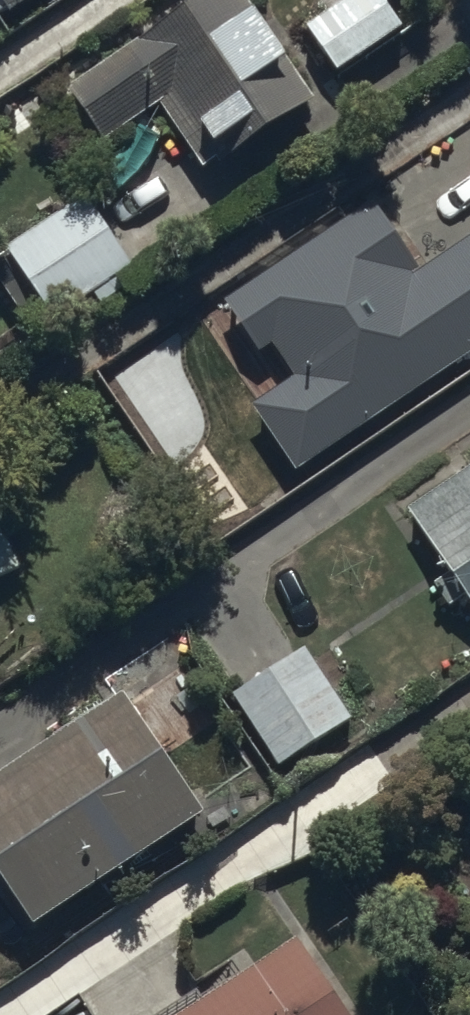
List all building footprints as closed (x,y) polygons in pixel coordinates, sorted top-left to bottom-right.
[(31,0),(0,0),(0,21),(31,0)] [(70,88),(105,141),(162,104),(204,168),(216,161),(221,168),(321,103),(261,11),(257,14),(249,0),(205,0),(70,88)] [(311,28),(343,72),(389,38),(361,0),(350,0),(311,28)] [(365,205),(210,308),(266,392),(241,408),(266,445),(445,325),(365,205)] [(283,491),(248,445),(210,473),(244,519),(283,491)] [(405,510),(446,573),(433,582),(448,605),(465,594),(469,601),(469,466),(405,510)] [(20,567),(0,520),(0,576),(20,567)] [(231,699),(276,771),(356,720),(311,648),(231,699)] [(0,779),(0,870),(38,924),(207,811),(129,693),(0,779)] [(302,939),(245,977),(230,956),(190,983),(197,994),(165,1014),(354,1014),(302,939)]
